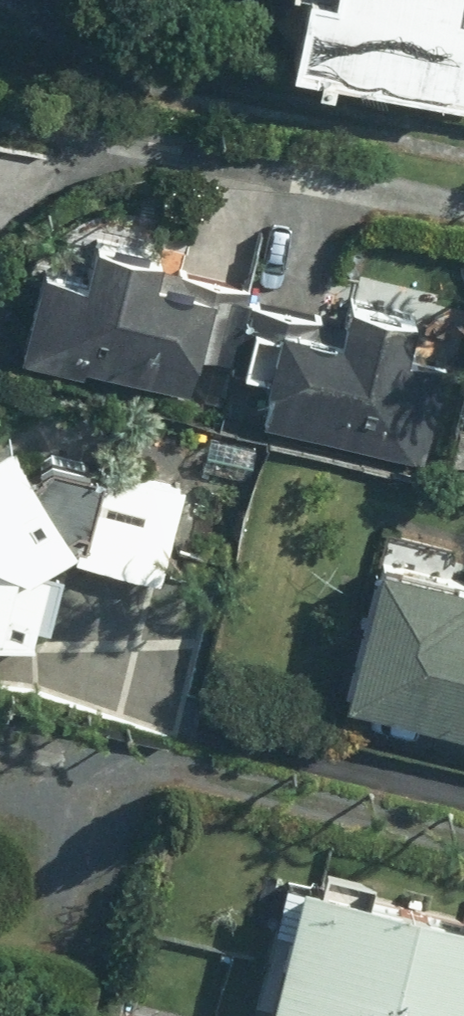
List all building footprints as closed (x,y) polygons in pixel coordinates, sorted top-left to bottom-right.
[(461,16),(463,0),(339,0),(337,9),(312,4),(297,76),(463,110),(463,17),(461,16)] [(205,308),(155,298),(162,267),(98,254),(91,285),(51,276),(33,366),(186,398),(205,308)] [(446,372),(409,363),(418,326),(348,310),(339,347),(287,335),(265,429),(424,466),(446,372)] [(33,650),(38,578),(68,550),(5,457),(0,461),(0,648),(33,650)] [(182,493),(106,479),(90,569),(166,582),(182,493)] [(405,719),(463,735),(463,593),(379,571),(344,703),(362,708),(358,725),(401,736),(405,719)] [(111,632),(86,625),(64,702),(176,733),(210,609),(124,585),(111,632)] [(270,1015),(463,1015),(463,934),(298,895),(270,1015)]
